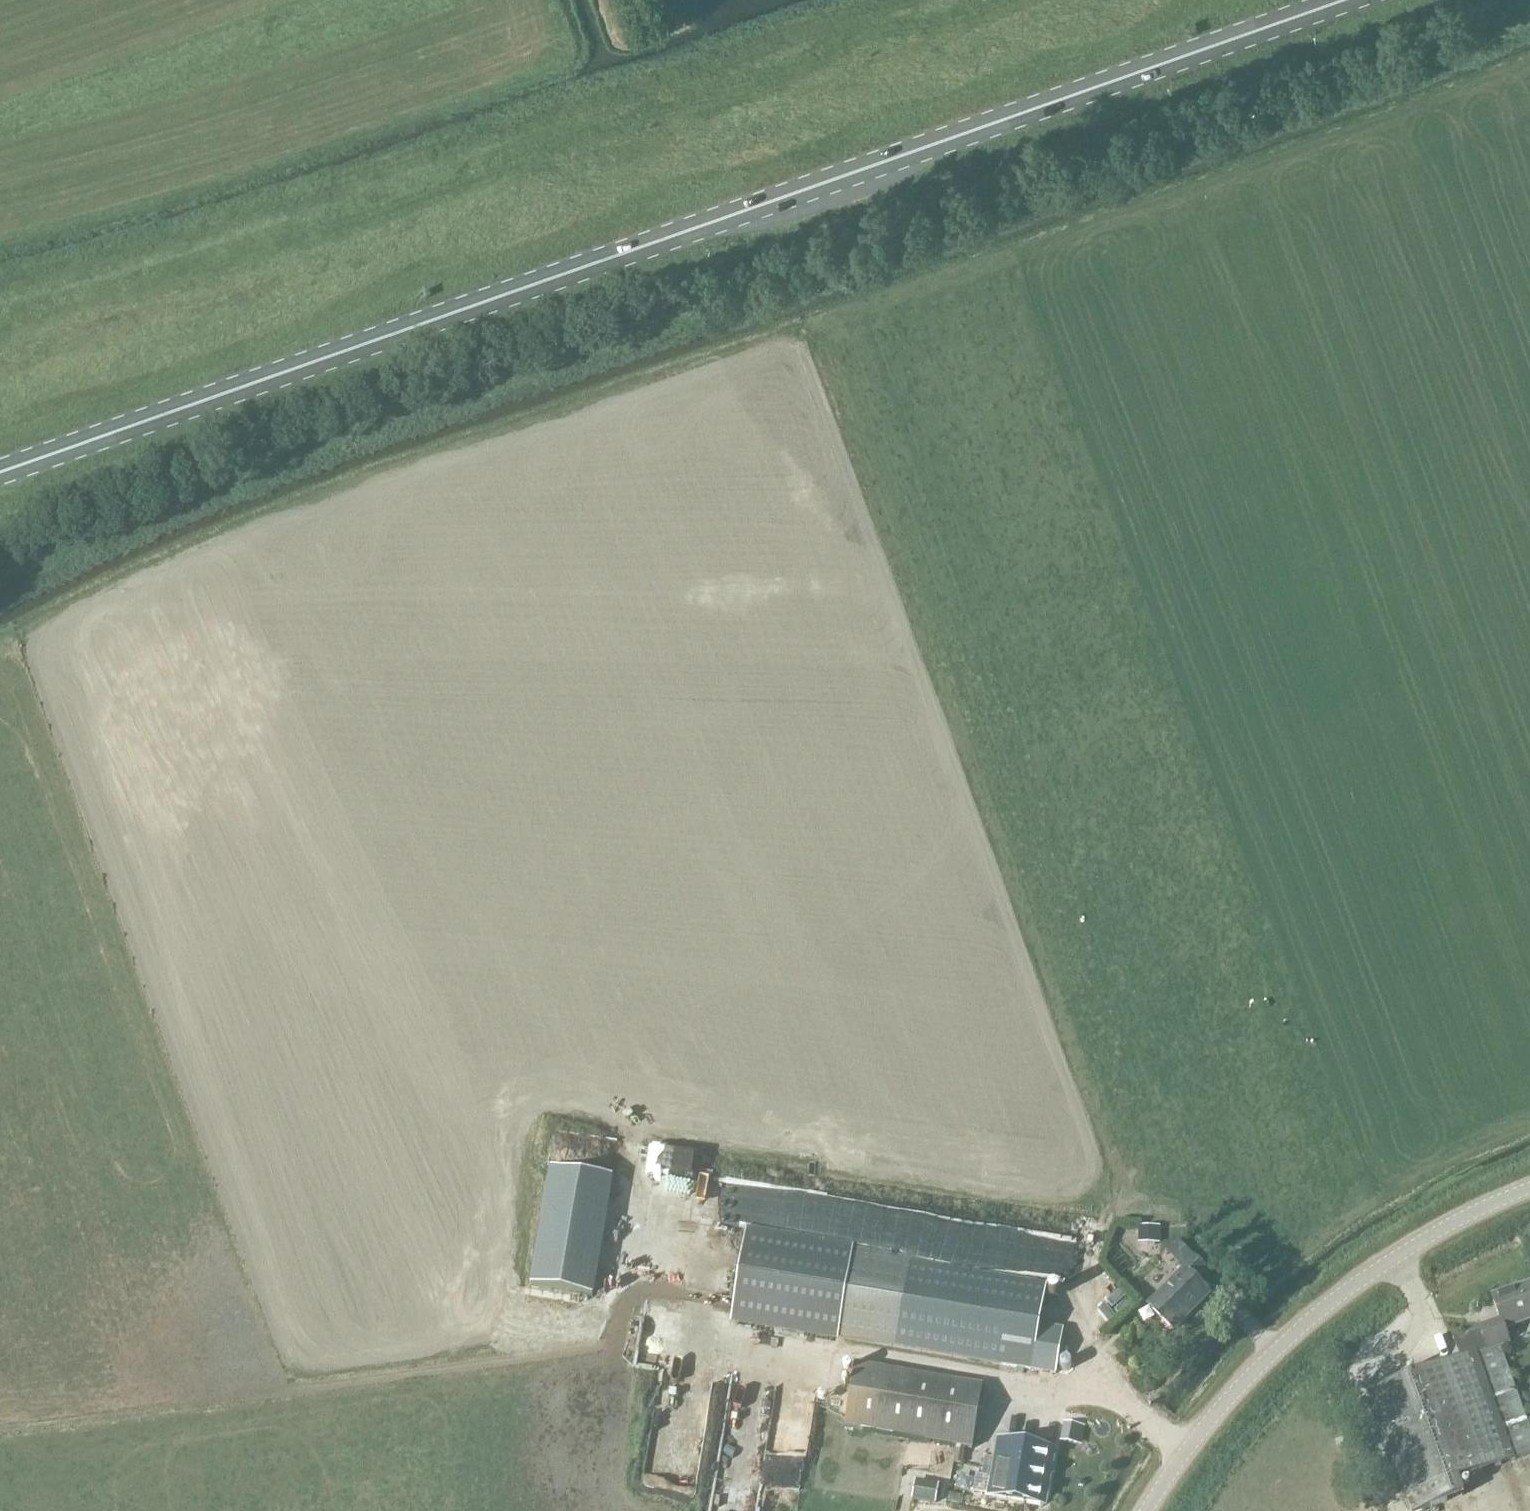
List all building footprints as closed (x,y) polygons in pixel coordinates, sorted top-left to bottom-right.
[(549,1167),(529,1285),(593,1297),(612,1178),(549,1167)] [(1138,1245),(1153,1245),(1158,1246),(1158,1229),(1138,1228),(1138,1235),(1138,1245)] [(730,1322),(836,1339),(1056,1376),(1063,1330),(1038,1326),(1044,1284),(744,1234),(730,1322)] [(1197,1307),(1208,1296),(1195,1281),(1205,1270),(1191,1257),(1181,1265),(1185,1270),(1149,1307),(1172,1331),(1190,1314),(1189,1312),(1195,1306),(1197,1307)] [(1498,1322),(1477,1327),(1481,1339),(1459,1346),(1463,1357),(1367,1389),(1410,1510),(1419,1510),(1463,1496),(1458,1480),(1529,1454),(1529,1427),(1493,1333),(1529,1321),(1529,1288),(1491,1300),(1498,1322)] [(971,1451),(981,1388),(854,1366),(843,1429),(971,1451)] [(996,1442),(987,1495),(1045,1505),(1053,1452),(996,1442)]
